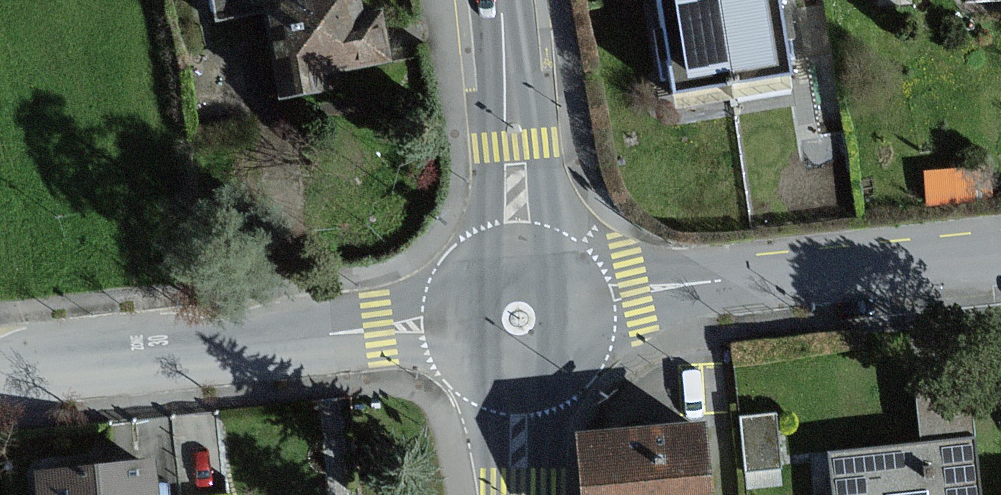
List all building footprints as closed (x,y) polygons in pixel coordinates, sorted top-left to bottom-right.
[(220,19),(267,10),(265,0),(216,0),(220,19)] [(369,0),(265,0),(267,10),(279,108),(330,101),(327,78),(403,68),(394,6),(370,9),(369,0)] [(671,92),(787,74),(775,0),(657,0),(671,92)] [(970,394),(918,395),(919,430),(970,429),(970,394)] [(581,431),(587,494),(721,494),(713,418),(581,431)] [(829,449),(834,494),(986,494),(979,433),(829,449)] [(163,454),(44,464),(47,494),(166,494),(163,454)]
